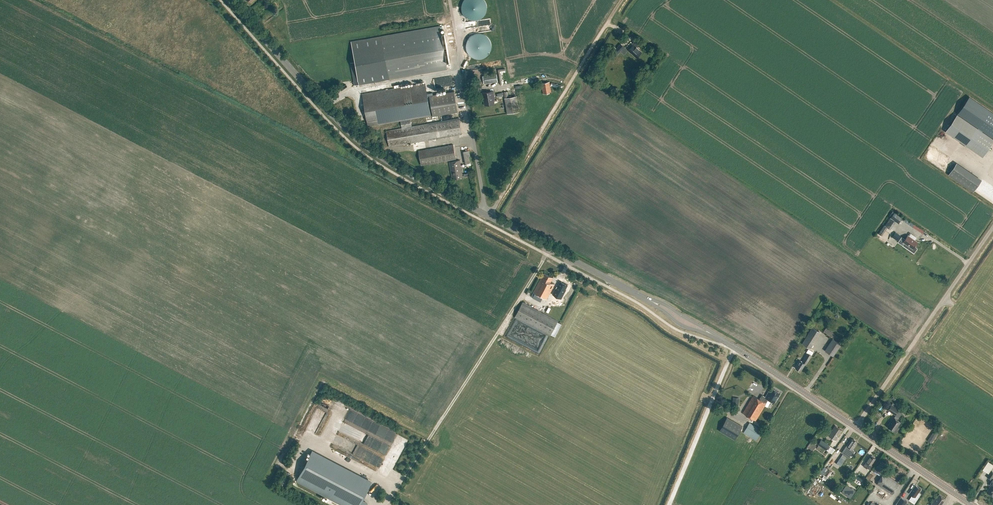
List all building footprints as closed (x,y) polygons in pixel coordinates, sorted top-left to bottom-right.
[(483,0),(462,0),(458,15),(481,21),(485,8),(482,7),(483,0)] [(350,63),(353,78),(354,85),(447,69),(445,55),(449,54),(446,36),(442,37),(440,26),(383,36),(351,42),(354,62),(350,63)] [(491,53),(482,31),(463,39),(472,61),(491,53)] [(636,58),(642,52),(637,47),(639,44),(635,41),(632,44),(633,45),(628,51),(630,54),(631,53),(636,58)] [(624,54),(628,50),(620,43),(613,51),(617,55),(620,51),(624,54)] [(483,76),(484,84),(498,81),(497,74),(483,76)] [(543,94),(551,92),(549,82),(541,83),(543,94)] [(412,126),(411,119),(430,115),(424,83),(363,94),(369,126),(401,120),(402,128),(386,131),(389,147),(462,134),(459,118),(412,126)] [(433,115),(458,111),(454,91),(429,95),(433,115)] [(495,104),(494,100),(495,100),(494,91),(482,93),(483,100),(483,101),(484,100),(485,105),(495,104)] [(507,113),(519,111),(517,96),(505,98),(507,113)] [(958,113),(992,137),(992,113),(969,96),(958,113)] [(945,131),(983,156),(992,142),(992,139),(957,114),(945,131)] [(421,165),(456,159),(453,144),(419,151),(421,165)] [(471,165),(469,150),(462,151),(464,165),(471,165)] [(452,179),(463,177),(460,160),(449,162),(452,179)] [(972,191),(980,179),(954,162),(946,174),(972,191)] [(898,223),(902,217),(894,212),(891,217),(898,223)] [(881,236),(887,227),(884,225),(878,233),(881,236)] [(897,240),(900,235),(895,232),(892,237),(897,240)] [(904,242),(909,246),(907,249),(914,253),(917,248),(914,247),(918,242),(908,235),(905,239),(902,237),(898,242),(903,245),(904,242)] [(553,277),(545,272),(542,277),(541,276),(533,292),(535,293),(546,299),(555,283),(551,281),(553,277)] [(566,289),(565,289),(567,285),(560,281),(558,285),(557,285),(553,294),(561,298),(566,289)] [(555,336),(561,324),(557,322),(558,321),(523,302),(515,317),(550,336),(551,335),(555,336)] [(810,348),(820,332),(812,327),(802,343),(810,348)] [(838,341),(833,338),(833,339),(825,350),(833,356),(841,344),(837,342),(838,341)] [(806,364),(811,355),(807,353),(802,361),(800,360),(795,367),(801,370),(805,364),(806,364)] [(780,392),(772,387),(769,391),(765,397),(763,395),(760,400),(753,395),(743,413),(756,420),(765,406),(769,399),(774,402),(780,392)] [(895,415),(899,409),(891,404),(887,410),(895,415)] [(735,439),(742,426),(727,417),(719,430),(735,439)] [(901,422),(894,417),(890,422),(891,423),(888,426),(897,432),(899,428),(898,427),(901,422)] [(756,440),(762,430),(752,424),(747,432),(749,434),(748,436),(756,440)] [(838,437),(842,430),(835,425),(832,430),(831,430),(828,435),(836,440),(838,437)] [(931,443),(938,433),(934,430),(927,440),(931,443)] [(857,441),(853,438),(852,439),(851,438),(846,446),(848,447),(843,453),(848,456),(852,450),(853,450),(857,443),(856,442),(857,441)] [(394,449),(399,453),(405,443),(400,439),(394,449)] [(826,450),(830,445),(821,439),(818,444),(826,450)] [(812,451),(816,446),(810,442),(807,447),(812,451)] [(371,482),(312,451),(297,480),(345,504),(366,504),(367,503),(361,500),(371,482)] [(871,456),(869,459),(869,458),(864,466),(867,468),(867,467),(870,469),(873,465),(872,465),(874,461),(873,461),(875,458),(871,456)] [(988,473),(992,464),(987,460),(981,469),(988,473)] [(884,473),(881,471),(885,465),(880,461),(876,468),(874,470),(883,476),(877,484),(892,494),(899,483),(884,473)] [(828,477),(832,471),(828,468),(824,474),(828,477)] [(278,484),(284,485),(288,472),(282,470),(278,484)] [(914,503),(921,494),(918,492),(921,488),(915,485),(910,493),(912,495),(909,500),(914,503)] [(850,498),(855,491),(851,488),(849,491),(844,488),(841,492),(850,498)] [(939,494),(937,498),(936,497),(931,504),(942,504),(944,502),(943,502),(946,498),(939,494)]
